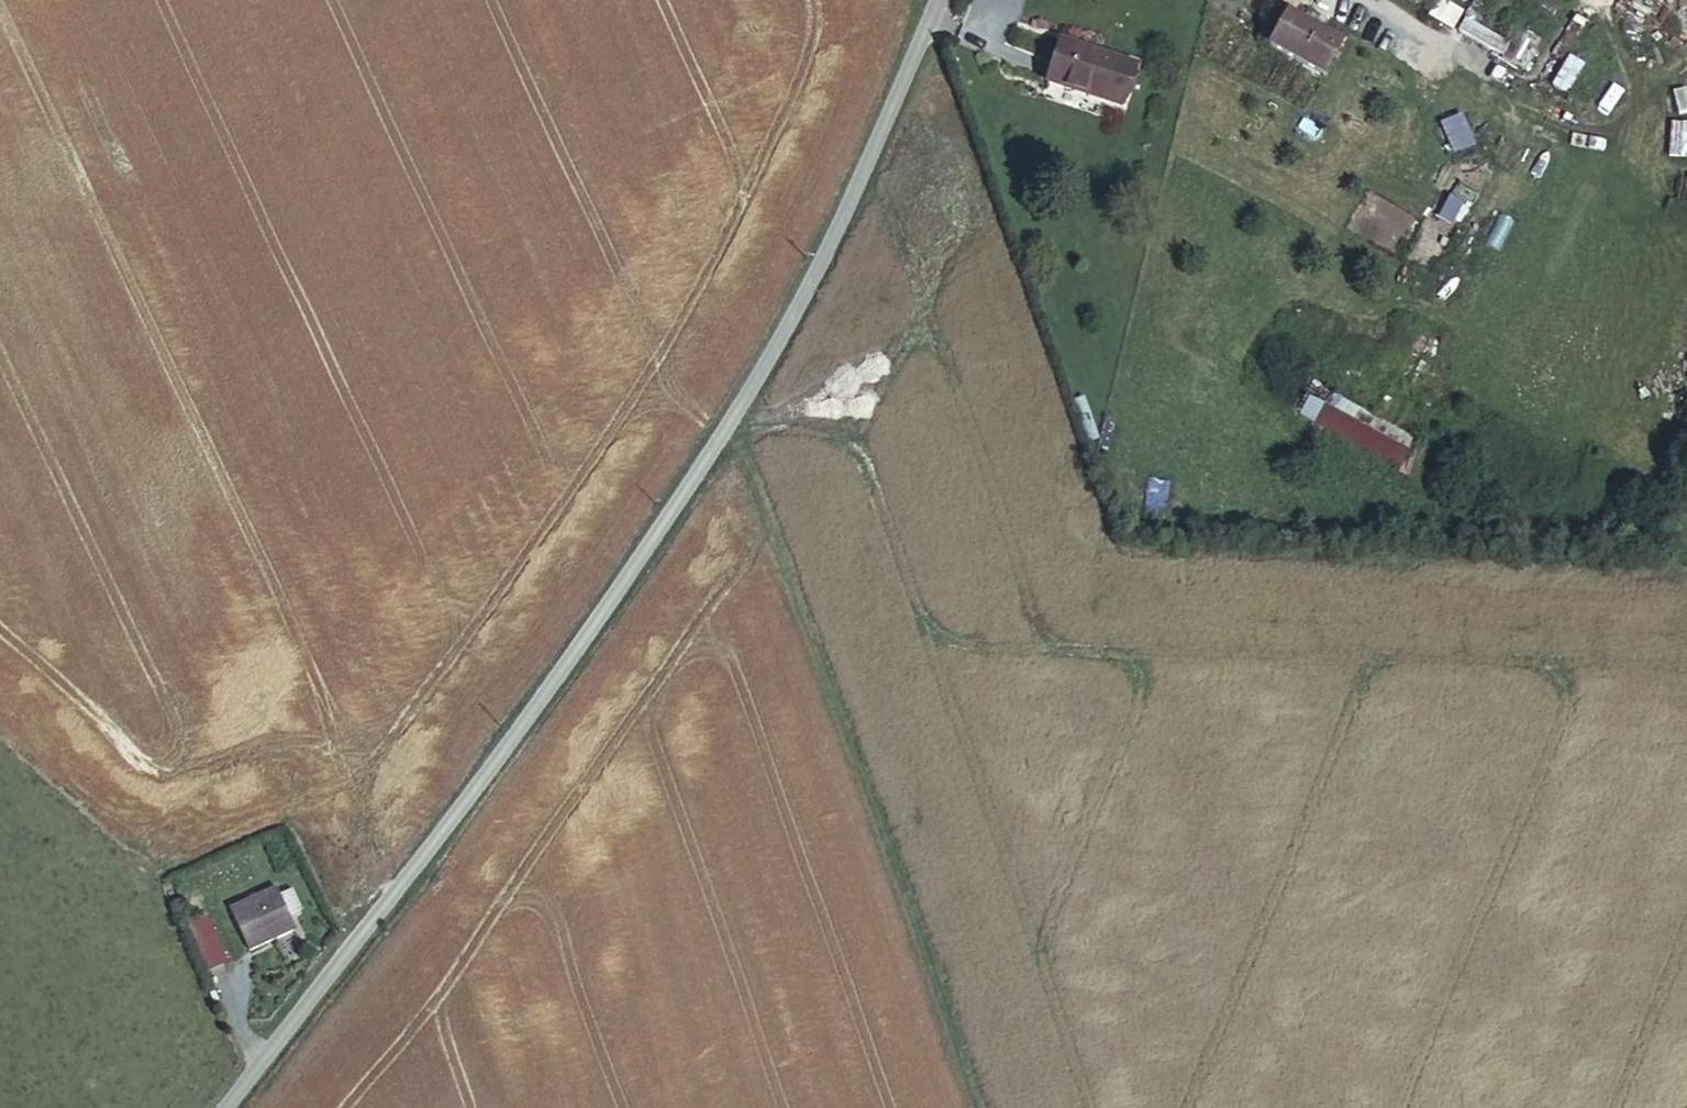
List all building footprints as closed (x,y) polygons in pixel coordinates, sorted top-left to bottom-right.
[(1462,0),(1441,0),(1434,20),(1458,28),(1465,10),(1459,8),(1462,0)] [(1510,27),(1493,17),(1482,37),(1500,47),(1510,27)] [(1360,63),(1306,34),(1300,46),(1288,67),(1344,97),(1360,63)] [(1142,76),(1067,51),(1054,91),(1129,116),(1142,76)] [(1491,166),(1477,135),(1462,142),(1476,173),(1491,166)] [(1428,454),(1320,400),(1303,431),(1411,486),(1428,454)] [(284,913),(238,934),(257,977),(303,957),(297,942),(288,922),(284,913)] [(212,970),(230,962),(207,915),(190,923),(212,970)] [(300,916),(288,922),(297,942),(309,936),(300,916)]
